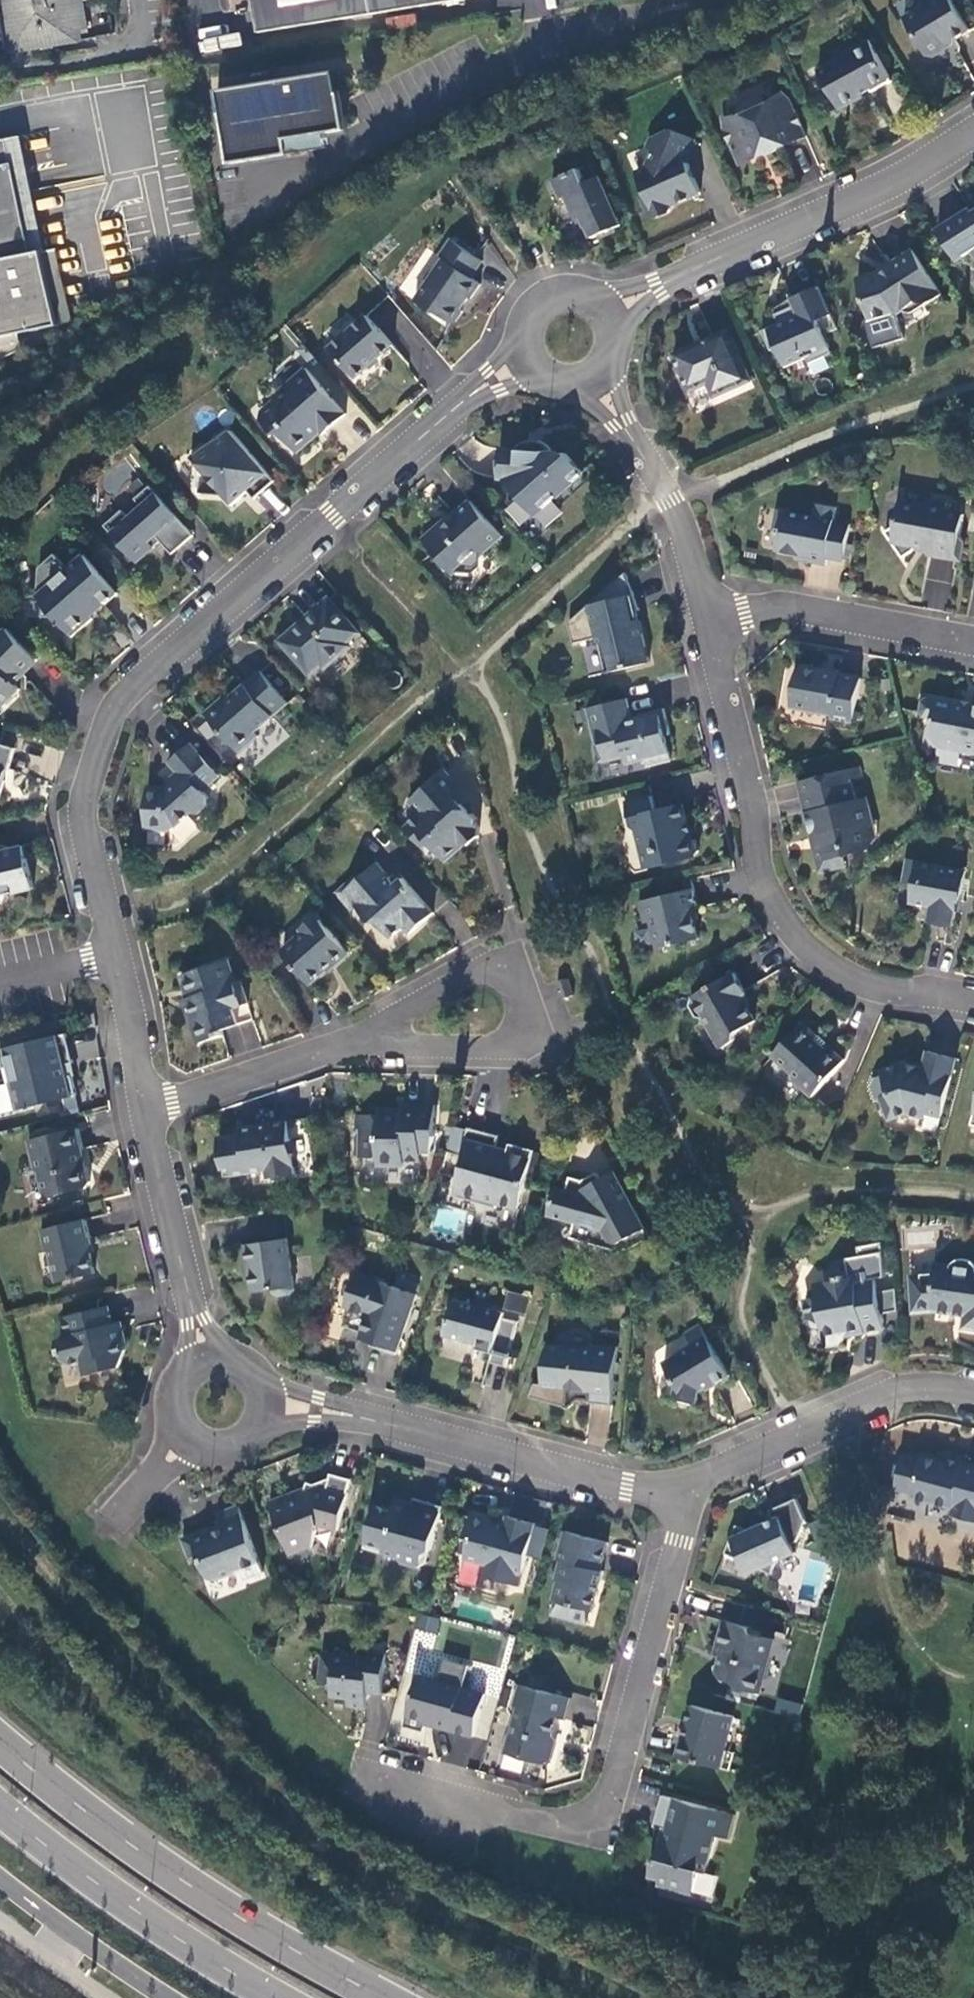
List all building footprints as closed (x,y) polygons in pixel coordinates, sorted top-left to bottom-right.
[(14,53),(80,44),(79,36),(88,34),(83,0),(5,0),(14,53)] [(260,33),(468,0),(255,0),(260,33)] [(952,0),(926,0),(925,1),(923,6),(904,18),(928,56),(933,58),(945,50),(947,45),(970,31),(952,0)] [(199,40),(239,42),(240,32),(200,30),(199,40)] [(845,56),(818,71),(840,110),(863,97),(862,95),(871,90),(872,93),(893,82),(870,41),(845,54),(845,56)] [(231,164),(289,155),(287,140),(325,134),(346,131),(337,72),(219,91),(231,164)] [(724,119),(740,165),(806,136),(791,101),(783,93),(770,106),(767,103),(762,101),(756,101),(751,102),(746,106),(744,109),(742,113),(742,118),(724,119)] [(687,163),(696,140),(670,130),(652,138),(648,149),(654,151),(647,169),(637,173),(646,195),(642,197),(650,215),(656,218),(670,212),(673,205),(701,193),(695,179),(687,176),(685,171),(690,168),(688,163),(687,163)] [(289,155),(328,149),(325,134),(287,140),(289,155)] [(9,144),(0,145),(0,364),(23,354),(20,336),(60,328),(44,254),(31,257),(9,144)] [(580,169),(553,181),(561,200),(568,197),(574,211),(579,209),(584,218),(592,238),(622,226),(600,177),(586,183),(580,169)] [(579,209),(574,211),(578,221),(584,218),(579,209)] [(973,213),(970,209),(936,230),(955,260),(970,250),(973,256),(973,212),(973,213)] [(484,262),(452,240),(440,257),(444,260),(415,301),(432,312),(438,314),(451,323),(456,322),(463,312),(463,307),(469,298),(471,299),(481,284),(472,278),(484,262)] [(882,274),(858,281),(869,320),(895,313),(896,315),(919,302),(927,304),(942,295),(913,250),(890,265),(893,270),(885,275),(882,274)] [(838,329),(820,287),(791,300),(794,307),(776,315),(780,324),(763,332),(771,351),(777,349),(785,367),(807,358),(809,364),(832,354),(824,335),(838,329)] [(367,316),(329,349),(355,379),(393,346),(367,316)] [(752,381),(729,331),(675,354),(690,391),(709,383),(715,397),(752,381)] [(347,415),(306,368),(274,396),(274,402),(261,413),(261,419),(274,433),(281,434),(298,453),(316,438),(312,433),(317,429),(323,435),(347,415)] [(276,481),(232,431),(191,459),(200,470),(198,495),(223,496),(232,506),(249,492),(255,499),(276,481)] [(518,447),(518,450),(501,449),(498,479),(503,479),(535,516),(584,473),(567,454),(552,453),(552,449),(551,448),(547,445),(542,442),(541,441),(536,440),(531,440),(529,441),(525,442),(518,447)] [(140,480),(131,487),(138,497),(147,489),(140,480)] [(142,507),(129,518),(122,510),(105,526),(137,563),(155,547),(150,542),(157,536),(161,542),(172,554),(194,536),(150,486),(147,489),(138,497),(135,499),(142,507)] [(961,536),(965,515),(947,511),(949,503),(932,500),(925,504),(925,507),(900,503),(896,526),(886,532),(904,558),(920,547),(930,549),(929,554),(961,560),(964,541),(961,536)] [(504,537),(472,501),(452,518),(454,520),(446,527),(439,526),(436,529),(423,540),(437,556),(447,557),(446,572),(471,574),(473,556),(481,556),(504,537)] [(834,522),(837,508),(816,504),(814,516),(777,509),(773,531),(780,532),(777,552),(808,557),(807,562),(827,566),(828,559),(844,562),(851,525),(834,522)] [(161,542),(157,536),(150,542),(155,547),(161,542)] [(118,594),(85,555),(45,590),(43,617),(57,619),(73,637),(94,619),(95,614),(118,594)] [(638,611),(640,611),(627,573),(600,597),(601,603),(589,606),(569,623),(574,644),(597,638),(606,674),(650,663),(640,621),(634,622),(632,613),(638,611)] [(331,599),(282,642),(311,675),(322,665),(325,669),(351,646),(349,643),(360,633),(331,599)] [(638,611),(632,613),(634,622),(640,621),(638,611)] [(7,629),(0,636),(0,710),(21,690),(14,682),(37,660),(7,629)] [(861,679),(798,667),(791,707),(832,714),(831,719),(852,723),(861,679)] [(240,753),(259,737),(255,733),(289,703),(261,671),(223,705),(220,701),(205,714),(240,753)] [(972,705),(972,706),(927,698),(922,702),(920,712),(924,717),(933,719),(930,739),(933,745),(973,753),(973,705),(972,705)] [(622,701),(588,709),(596,743),(601,741),(606,762),(625,757),(627,764),(646,760),(648,766),(672,760),(666,736),(671,735),(665,709),(640,715),(641,719),(627,723),(622,701)] [(219,776),(191,744),(169,763),(179,775),(163,788),(148,787),(145,830),(171,832),(190,814),(198,814),(209,805),(209,798),(203,790),(219,776)] [(860,767),(849,770),(851,780),(863,777),(860,767)] [(851,780),(849,770),(799,782),(812,838),(818,836),(820,844),(816,851),(821,873),(847,866),(844,857),(869,851),(863,828),(874,825),(869,804),(863,777),(851,780)] [(445,771),(409,803),(421,815),(406,828),(424,849),(430,844),(444,860),(460,845),(469,846),(480,836),(480,828),(477,824),(477,819),(470,810),(467,813),(463,808),(471,800),(445,771)] [(651,796),(626,803),(632,828),(638,832),(643,851),(657,848),(661,850),(665,865),(696,857),(699,852),(696,840),(691,837),(690,834),(688,835),(685,822),(687,821),(683,804),(654,811),(651,796)] [(869,851),(877,838),(874,825),(863,828),(869,851)] [(6,895),(35,888),(27,858),(24,859),(21,846),(12,849),(0,844),(0,906),(6,895)] [(657,848),(643,851),(647,869),(665,865),(661,850),(657,848)] [(961,902),(966,871),(907,860),(904,882),(916,884),(912,903),(932,907),(929,922),(954,926),(958,901),(961,902)] [(378,867),(345,896),(371,926),(378,926),(391,941),(404,930),(411,937),(434,917),(404,882),(397,888),(378,867)] [(693,889),(639,902),(645,923),(653,921),(659,948),(700,939),(693,910),(698,908),(693,889)] [(349,952),(317,916),(302,929),(306,933),(283,953),(309,983),(332,963),(334,965),(349,952)] [(229,960),(181,976),(189,998),(185,1000),(188,1008),(193,1006),(195,1012),(189,1014),(199,1044),(223,1036),(221,1031),(239,1025),(233,1009),(249,1004),(241,981),(236,982),(229,960)] [(746,993),(734,973),(693,997),(690,1006),(697,1018),(706,1020),(723,1048),(735,1041),(738,1032),(756,1021),(741,995),(746,993)] [(574,996),(568,978),(558,982),(564,1000),(574,996)] [(803,1022),(773,1057),(792,1074),(793,1080),(812,1097),(845,1060),(829,1046),(826,1049),(816,1040),(819,1037),(803,1022)] [(0,1050),(0,1054),(4,1068),(9,1067),(13,1083),(9,1084),(16,1111),(26,1108),(27,1111),(35,1109),(34,1106),(78,1096),(73,1075),(67,1077),(65,1066),(74,1063),(67,1034),(0,1050)] [(957,1059),(928,1051),(924,1068),(923,1073),(911,1070),(912,1065),(905,1063),(882,1072),(890,1094),(881,1098),(889,1120),(907,1113),(927,1118),(928,1113),(942,1117),(957,1059)] [(435,1136),(436,1105),(404,1104),(404,1116),(395,1116),(395,1109),(379,1109),(379,1116),(355,1115),(355,1129),(360,1129),(359,1158),(378,1158),(378,1165),(404,1166),(404,1161),(421,1161),(421,1153),(430,1154),(435,1136)] [(291,1141),(288,1121),(242,1128),(243,1134),(220,1137),(225,1169),(233,1168),(234,1176),(268,1171),(269,1178),(296,1173),(293,1154),(288,1154),(286,1142),(291,1141)] [(78,1129),(28,1141),(36,1170),(42,1174),(46,1193),(52,1197),(88,1188),(91,1182),(88,1168),(82,1164),(79,1151),(83,1150),(78,1129)] [(502,1139),(471,1131),(461,1167),(465,1168),(458,1195),(462,1201),(499,1211),(501,1206),(522,1211),(531,1177),(537,1155),(537,1154),(513,1147),(511,1154),(499,1151),(502,1139)] [(543,1156),(537,1155),(531,1177),(537,1178),(543,1156)] [(651,1239),(615,1172),(601,1180),(598,1173),(582,1181),(570,1177),(567,1191),(556,1188),(548,1216),(575,1223),(571,1238),(617,1250),(632,1249),(651,1239)] [(85,1220),(41,1230),(47,1255),(53,1258),(59,1283),(96,1274),(91,1253),(93,1252),(85,1220)] [(296,1290),(288,1239),(246,1245),(246,1247),(244,1250),(246,1262),(249,1264),(250,1272),(253,1275),(255,1283),(252,1287),(253,1293),(275,1290),(275,1293),(280,1296),(292,1294),(296,1290)] [(969,1260),(963,1259),(956,1262),(951,1266),(935,1263),(934,1274),(910,1276),(913,1313),(934,1311),(966,1316),(964,1329),(973,1330),(973,1263),(969,1260)] [(417,1294),(357,1274),(346,1307),(349,1309),(343,1326),(362,1333),(361,1338),(380,1345),(379,1349),(396,1355),(417,1294)] [(837,1281),(825,1283),(827,1296),(817,1298),(806,1300),(810,1319),(822,1323),(826,1345),(842,1342),(849,1332),(863,1329),(864,1333),(885,1329),(875,1278),(856,1281),(855,1278),(845,1280),(844,1276),(837,1278),(837,1281)] [(825,1283),(815,1285),(817,1298),(827,1296),(825,1283)] [(504,1313),(454,1300),(444,1336),(477,1345),(476,1349),(492,1353),(490,1363),(507,1367),(519,1322),(503,1318),(504,1313)] [(107,1307),(63,1318),(68,1336),(63,1337),(59,1343),(61,1348),(59,1349),(61,1356),(62,1355),(64,1361),(70,1365),(83,1361),(86,1375),(121,1367),(126,1350),(123,1340),(118,1341),(114,1324),(111,1325),(107,1307)] [(731,1376),(701,1326),(686,1335),(690,1343),(689,1348),(664,1364),(677,1386),(673,1401),(696,1406),(700,1391),(712,1384),(713,1386),(731,1376)] [(594,1349),(565,1346),(561,1388),(591,1391),(590,1401),(590,1403),(613,1406),(619,1347),(594,1344),(594,1349)] [(561,1388),(565,1346),(549,1345),(546,1351),(543,1385),(535,1384),(531,1397),(570,1408),(580,1400),(590,1401),(591,1391),(561,1388)] [(973,1523),(973,1468),(965,1465),(964,1470),(947,1466),(924,1460),(923,1464),(906,1459),(905,1464),(899,1468),(896,1480),(899,1486),(898,1491),(915,1495),(914,1499),(955,1510),(953,1517),(973,1523)] [(965,1465),(948,1461),(947,1466),(964,1470),(965,1465)] [(306,1488),(269,1502),(276,1518),(285,1520),(281,1533),(290,1556),(312,1547),(318,1525),(338,1530),(352,1479),(331,1474),(330,1478),(314,1484),(307,1483),(306,1488)] [(376,1506),(366,1543),(384,1548),(383,1553),(399,1557),(402,1563),(420,1568),(425,1549),(431,1551),(443,1506),(414,1499),(413,1504),(396,1499),(393,1511),(376,1506)] [(750,1531),(737,1525),(726,1554),(741,1560),(748,1575),(760,1569),(773,1574),(778,1561),(796,1553),(792,1544),(798,1541),(806,1520),(797,1499),(770,1511),(774,1520),(750,1531)] [(264,1572),(239,1507),(218,1515),(223,1529),(217,1531),(210,1529),(183,1539),(190,1559),(200,1555),(208,1578),(215,1580),(237,1572),(244,1575),(246,1579),(264,1572)] [(519,1586),(537,1524),(508,1516),(505,1526),(471,1517),(466,1537),(471,1538),(465,1559),(483,1564),(480,1575),(519,1586)] [(603,1561),(608,1543),(566,1531),(558,1561),(562,1562),(557,1581),(559,1582),(554,1601),(556,1601),(592,1611),(593,1611),(604,1572),(601,1571),(591,1568),(594,1558),(603,1561)] [(601,1571),(603,1561),(594,1558),(591,1568),(601,1571)] [(592,1611),(556,1601),(552,1616),(588,1625),(592,1611)] [(414,1644),(433,1646),(437,1617),(417,1615),(414,1644)] [(750,1628),(725,1622),(716,1655),(722,1656),(720,1663),(715,1666),(715,1671),(717,1676),(720,1679),(724,1682),(729,1679),(736,1681),(740,1687),(761,1692),(764,1678),(761,1672),(764,1662),(770,1658),(774,1640),(754,1634),(750,1628)] [(387,1655),(371,1653),(370,1658),(324,1653),(321,1677),(334,1679),(332,1697),(349,1699),(348,1706),(366,1708),(368,1693),(382,1694),(387,1655)] [(464,1686),(419,1674),(408,1715),(435,1722),(434,1726),(475,1737),(486,1694),(463,1688),(464,1686)] [(543,1678),(531,1675),(528,1687),(540,1690),(543,1678)] [(571,1699),(540,1690),(528,1687),(520,1685),(514,1706),(518,1707),(506,1753),(545,1764),(551,1760),(555,1749),(551,1743),(558,1718),(566,1720),(571,1699)] [(799,1716),(801,1702),(776,1699),(774,1713),(799,1716)] [(737,1718),(695,1707),(682,1759),(724,1769),(728,1752),(737,1718)] [(724,1769),(734,1772),(738,1755),(728,1752),(724,1769)] [(735,1815),(663,1796),(655,1826),(667,1830),(662,1846),(659,1846),(656,1859),(655,1858),(651,1872),(661,1875),(660,1880),(659,1882),(694,1891),(699,1871),(706,1873),(716,1835),(729,1839),(735,1815)]
